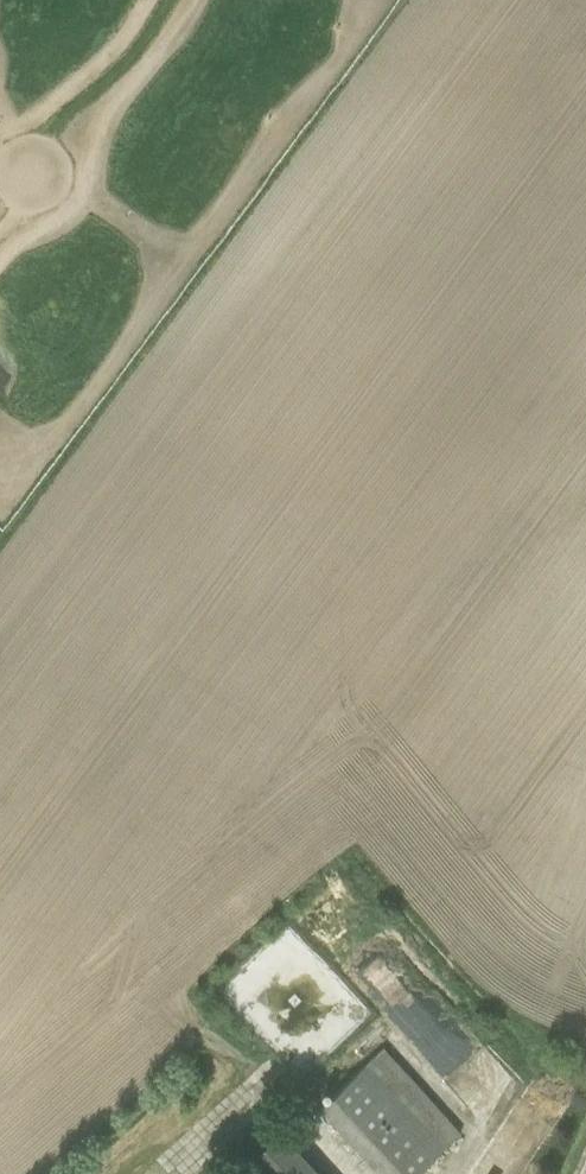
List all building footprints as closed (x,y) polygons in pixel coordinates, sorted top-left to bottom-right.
[(463,1136),(383,1047),(319,1105),(382,1173),(421,1173),(463,1136)] [(255,1173),(322,1173),(280,1128),(244,1161),(255,1173)]
